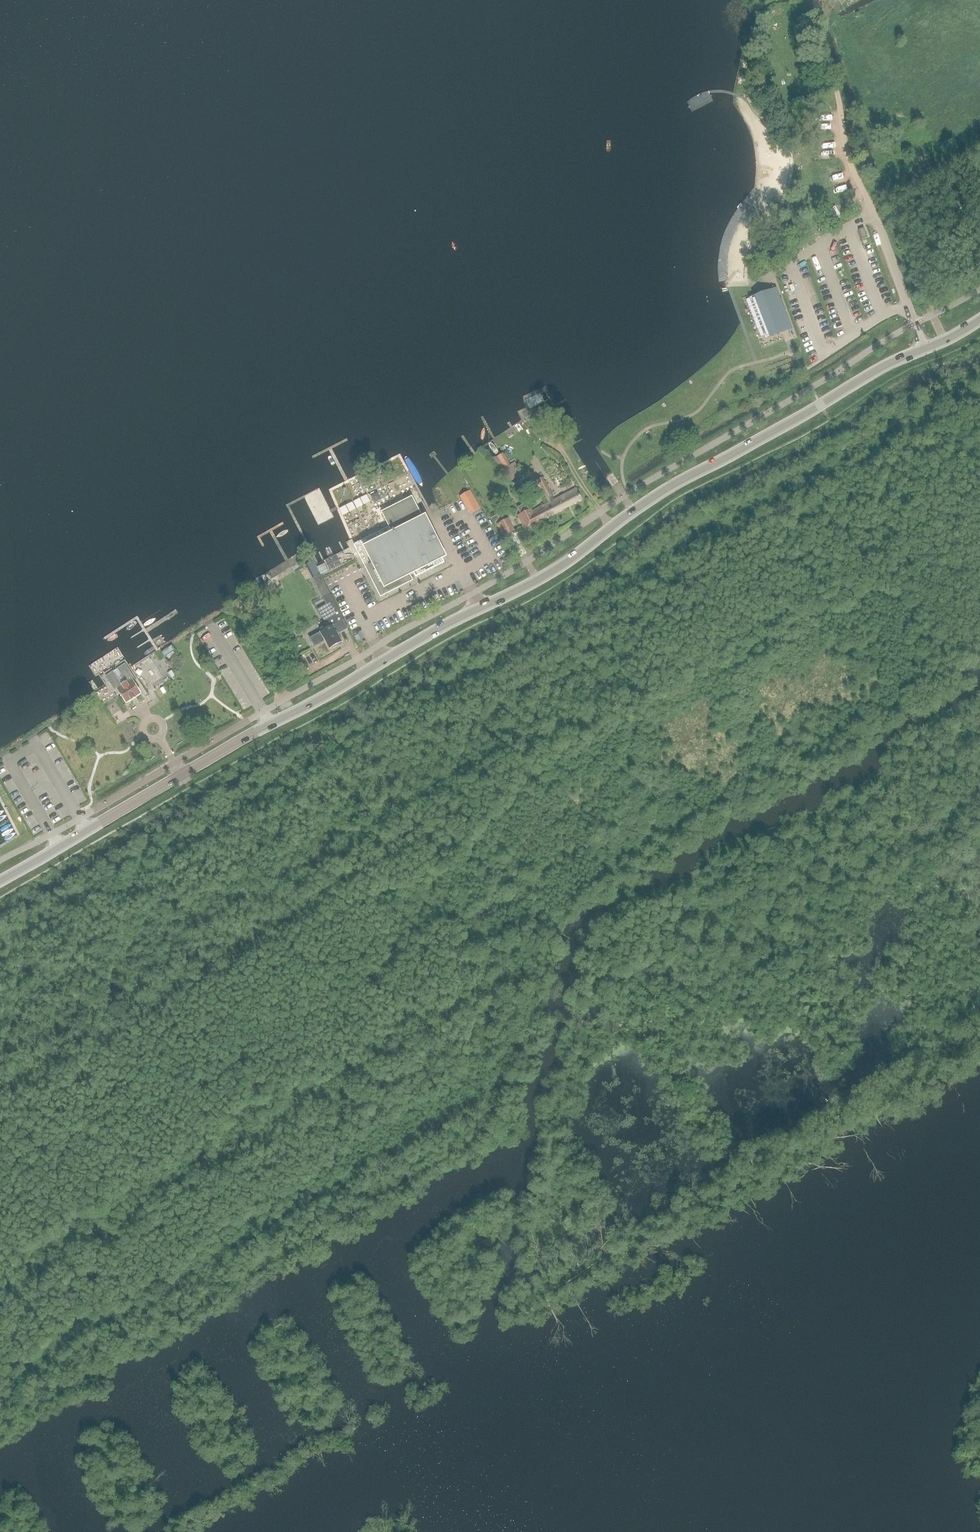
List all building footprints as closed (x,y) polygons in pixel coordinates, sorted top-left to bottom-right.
[(822,214),(827,221),(839,215),(834,207),(822,214)] [(867,237),(864,228),(858,230),(862,239),(867,237)] [(762,294),(751,299),(758,317),(765,336),(788,327),(781,307),(784,306),(781,299),(778,300),(773,286),(772,287),(761,292),(762,294)] [(510,465),(503,453),(497,457),(505,468),(510,465)] [(515,462),(510,465),(505,468),(501,471),(508,484),(522,476),(515,462)] [(537,480),(541,488),(547,485),(543,477),(537,480)] [(520,478),(513,482),(517,487),(524,483),(520,478)] [(550,496),(552,495),(547,485),(541,488),(549,503),(555,515),(583,501),(576,489),(553,501),(550,496)] [(470,490),(460,497),(470,514),(481,508),(470,490)] [(398,583),(415,574),(418,578),(446,563),(411,499),(383,515),(394,536),(366,551),(374,565),(370,567),(374,574),(371,576),(383,599),(390,595),(390,594),(401,588),(398,583)] [(526,530),(555,515),(549,503),(532,512),(531,509),(518,515),(526,530)] [(515,531),(509,518),(497,524),(503,537),(515,531)] [(324,563),(317,567),(321,575),(321,574),(328,571),(324,563)] [(329,589),(321,574),(321,575),(312,579),(320,594),(329,589)] [(320,633),(319,633),(310,639),(314,647),(325,641),(330,649),(343,642),(338,635),(349,629),(330,594),(322,598),(326,605),(318,610),(325,624),(324,626),(326,629),(320,633)] [(127,703),(141,694),(132,680),(134,678),(125,664),(106,676),(115,690),(118,689),(127,703)]
